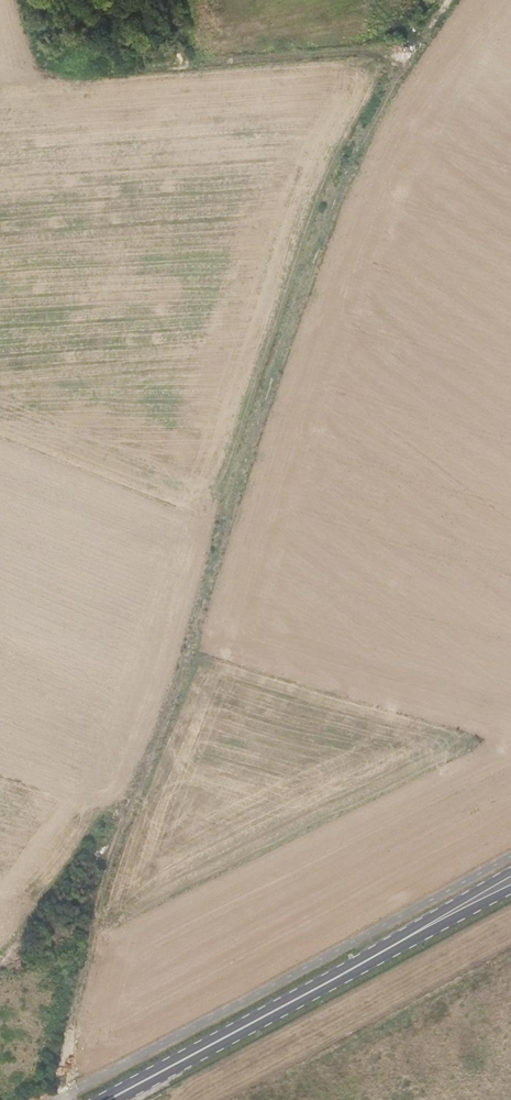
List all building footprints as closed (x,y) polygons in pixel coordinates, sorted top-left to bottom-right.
[(170,19),(167,11),(161,14),(164,21),(170,19)]
